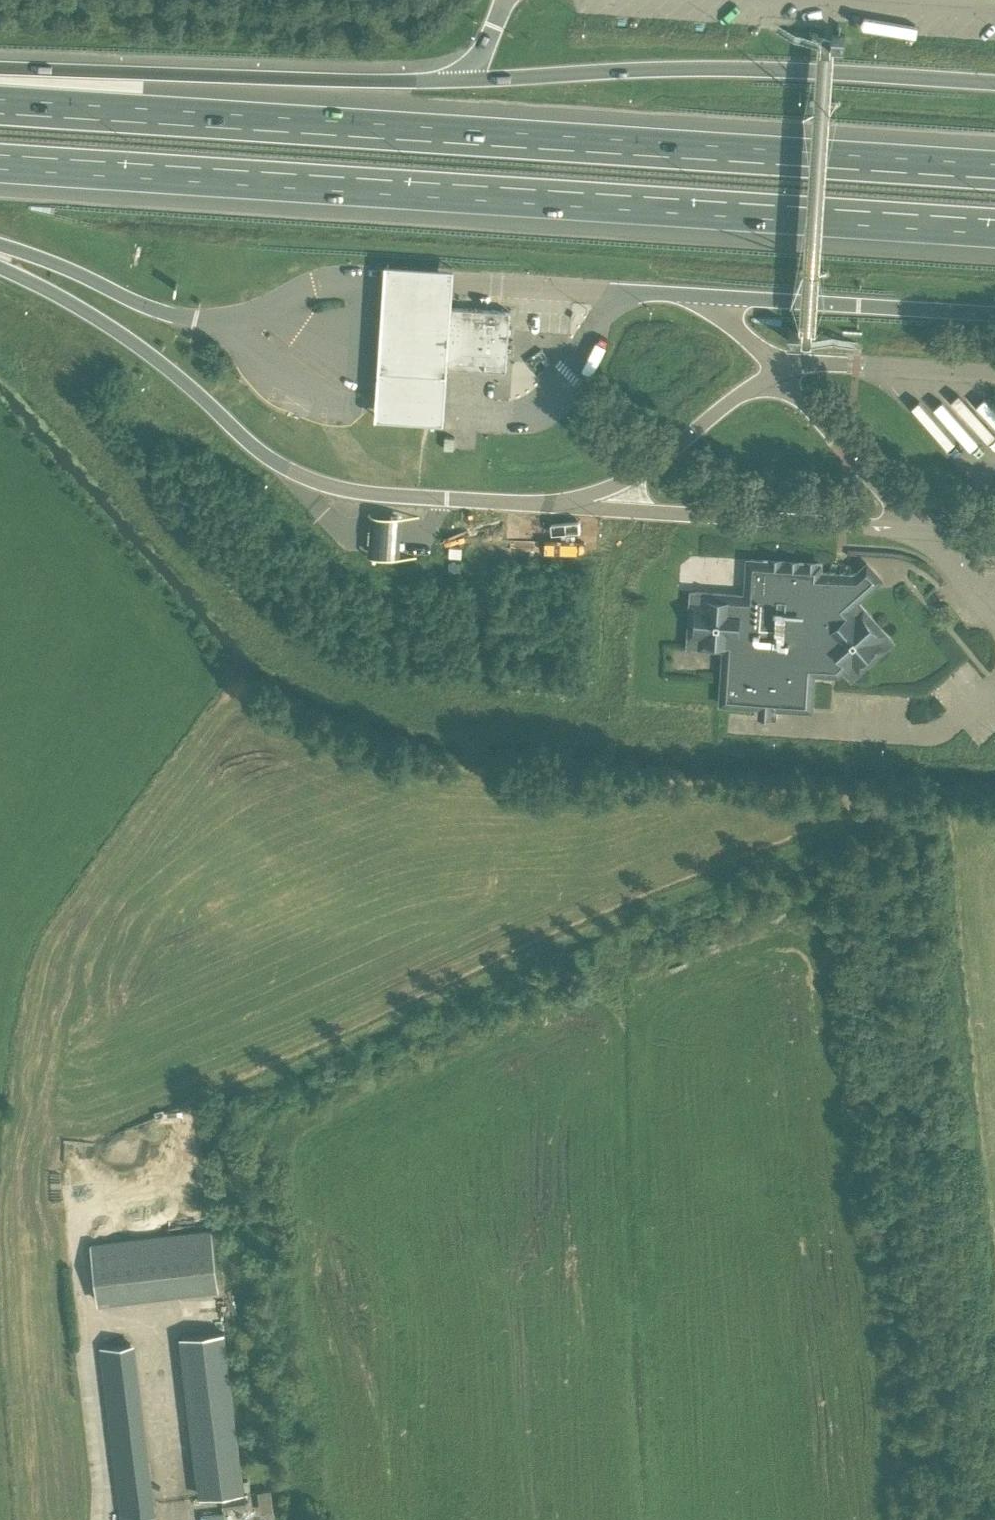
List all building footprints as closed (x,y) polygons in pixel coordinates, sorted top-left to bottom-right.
[(832,43),(845,44),(845,34),(833,34),(832,43)] [(451,276),(383,271),(374,407),(373,420),(441,425),(450,289),(451,276)] [(506,369),(510,310),(451,306),(448,365),(506,369)] [(802,331),(789,330),(788,339),(802,340),(802,331)] [(401,513),(369,512),(368,552),(400,553),(401,513)] [(721,703),(778,707),(811,709),(814,672),(837,674),(845,670),(849,675),(853,675),(889,642),(890,638),(857,600),(870,588),(868,586),(874,581),(874,574),(870,569),(863,569),(857,574),(854,574),(854,573),(821,571),(821,563),(748,558),(746,594),(696,591),(692,594),(689,643),(692,646),(724,648),(721,703)] [(122,1519),(156,1519),(156,1515),(150,1460),(116,1465),(122,1513),(122,1519)]
